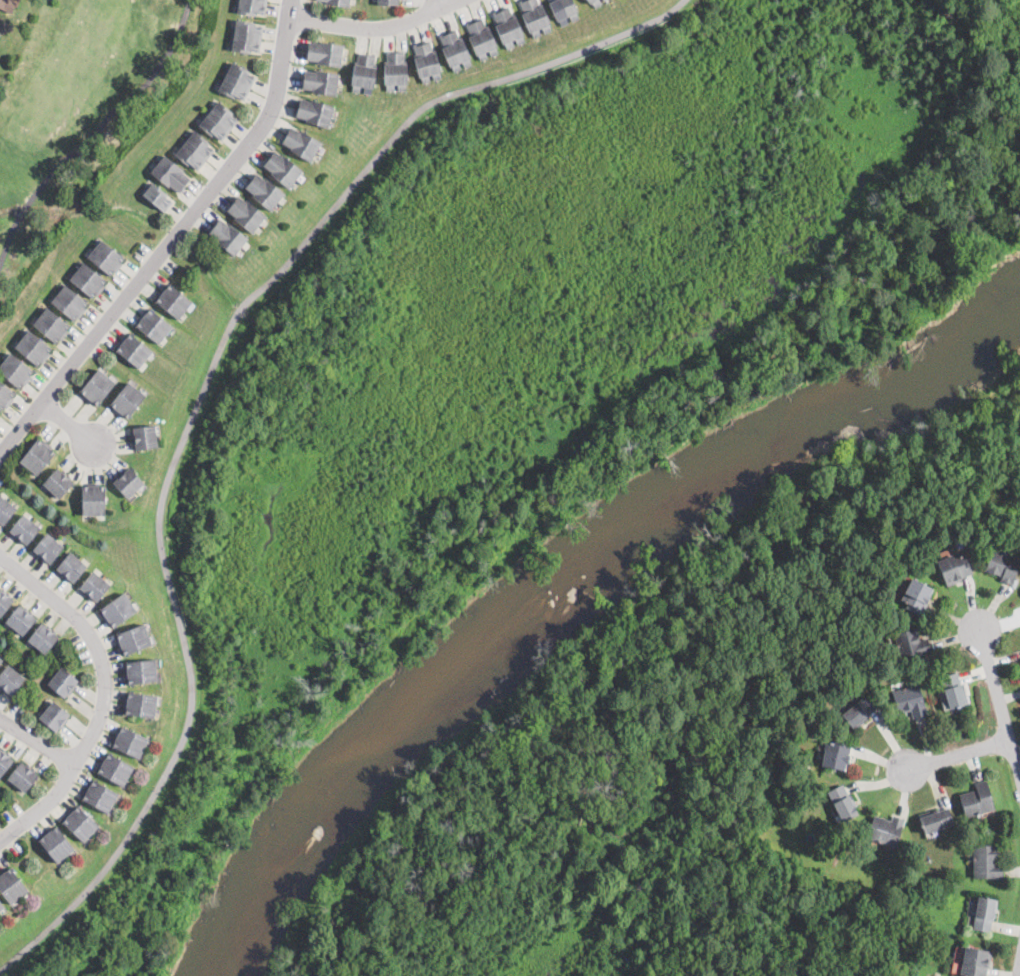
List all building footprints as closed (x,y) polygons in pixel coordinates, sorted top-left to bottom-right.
[(13,13),(0,8),(0,0),(10,0),(17,3),(13,11),(13,13)] [(236,11),(238,0),(267,0),(266,10),(266,15),(257,14),(256,16),(253,16),(253,13),(236,11)] [(326,2),(315,0),(350,0),(349,9),(341,8),(325,6),(326,2)] [(519,2),(523,0),(528,0),(540,27),(538,28),(541,35),(534,38),(530,30),(528,31),(520,13),(523,11),(519,2)] [(541,27),(544,33),(551,30),(548,23),(550,22),(542,5),(540,6),(537,0),(528,0),(540,27),(541,27)] [(548,1),(550,0),(560,0),(567,15),(566,16),(569,23),(562,26),(558,18),(556,20),(554,15),(548,1)] [(569,15),(572,21),(579,18),(576,11),(578,10),(573,0),(560,0),(567,15),(569,15)] [(597,9),(590,0),(599,0),(602,4),(597,9)] [(513,39),(514,38),(517,45),(525,41),(522,34),(523,34),(514,15),(512,15),(508,6),(500,10),(513,39)] [(513,39),(511,39),(514,46),(507,49),(504,40),(501,42),(492,22),(495,20),(492,13),(500,10),(513,39)] [(486,50),(488,49),(491,56),(498,53),(494,46),(496,45),(487,25),(485,26),(481,18),(473,21),(486,50)] [(263,52),(263,53),(262,54),(252,52),(252,54),(247,53),(248,51),(230,49),(231,44),(235,20),(253,23),(253,25),(267,27),(263,52)] [(486,50),(484,51),(487,57),(480,60),(477,53),(475,54),(466,33),(469,32),(465,25),(473,21),(486,50)] [(460,62),(461,61),(462,61),(465,68),(471,65),(468,58),(470,57),(461,37),(459,38),(455,29),(447,32),(460,62)] [(460,62),(458,63),(461,69),(454,73),(450,65),(449,66),(439,44),(442,43),(439,36),(447,32),(460,62)] [(429,73),(431,73),(433,80),(440,78),(438,71),(440,70),(434,51),(433,51),(429,41),(421,43),(429,73)] [(329,43),(340,45),(343,45),(340,67),(319,64),(317,64),(317,61),(306,60),(309,42),(320,43),(320,42),(329,43)] [(429,73),(428,74),(430,81),(423,83),(420,74),(417,75),(411,54),(416,53),(414,46),(421,43),(429,73)] [(395,83),(393,83),(393,91),(386,91),(386,82),(382,82),(382,60),(386,60),(386,51),(395,51),(395,83)] [(395,83),(395,51),(396,51),(403,51),(403,63),(406,63),(406,82),(405,82),(405,91),(397,91),(397,83),(395,83)] [(362,86),(360,86),(359,92),(351,91),(352,84),(350,84),(354,61),(357,62),(359,53),(367,55),(362,86)] [(362,86),(363,87),(362,93),(371,95),(376,66),(374,65),(376,56),(367,55),(362,86)] [(251,94),(247,102),(246,103),(239,99),(238,102),(234,100),(235,97),(234,97),(232,99),(217,91),(232,61),(252,71),(250,74),(258,78),(251,94)] [(309,71),(315,72),(315,70),(339,74),(335,96),(312,92),(313,90),(301,88),(304,70),(309,71)] [(303,99),(311,101),(311,100),(334,107),(328,128),(305,121),(306,119),(295,116),(300,98),(303,99)] [(233,132),(231,133),(224,143),(218,138),(217,140),(213,137),(215,135),(212,133),(210,136),(198,126),(217,101),(232,113),(231,114),(240,122),(233,132)] [(300,132),(301,132),(302,131),(321,143),(309,162),(290,150),(292,148),(282,142),(291,126),(300,132)] [(208,163),(206,165),(201,172),(194,167),(192,168),(190,167),(191,165),(189,163),(188,165),(175,155),(177,152),(194,130),(208,141),(206,143),(217,151),(208,163)] [(275,151),(284,159),(285,157),(302,171),(288,189),(271,174),(272,173),(263,165),(275,151)] [(187,189),(182,195),(175,189),(173,191),(151,173),(164,156),(165,155),(183,170),(181,172),(193,181),(187,189)] [(262,178),(267,181),(268,180),(285,194),(271,211),(253,197),(255,195),(246,187),(257,174),(262,178)] [(167,213),(166,215),(142,197),(151,184),(152,183),(166,193),(164,195),(175,203),(167,213)] [(242,198),(248,203),(249,202),(267,217),(252,234),(235,219),(236,218),(227,210),(239,196),(242,198)] [(224,222),(229,226),(230,224),(248,239),(234,257),(216,242),(218,240),(209,233),(220,219),(224,222)] [(110,275),(109,276),(87,257),(103,239),(125,258),(110,275)] [(100,289),(93,298),(70,280),(84,262),(107,281),(100,289)] [(184,313),(179,319),(156,301),(163,292),(170,283),(193,301),(184,313)] [(79,316),(74,321),(51,302),(63,287),(66,284),(89,303),(79,316)] [(56,344),(33,325),(47,307),(71,326),(56,344)] [(159,343),(158,345),(135,326),(150,308),(173,327),(159,343)] [(53,348),(38,366),(15,347),(26,333),(30,329),(53,348)] [(139,368),(138,368),(116,350),(128,334),(129,333),(152,351),(139,368)] [(19,388),(0,372),(0,366),(11,352),(34,371),(22,384),(19,388)] [(115,383),(97,405),(93,402),(92,403),(83,396),(84,394),(80,391),(98,369),(115,383)] [(1,411),(0,410),(0,380),(15,393),(8,402),(1,411)] [(115,412),(113,410),(114,408),(110,404),(128,381),(146,396),(128,418),(124,415),(122,417),(115,412)] [(115,412),(112,415),(106,424),(102,422),(96,420),(108,407),(115,412)] [(136,450),(135,450),(132,428),(154,424),(157,447),(136,450)] [(42,470),(37,475),(19,460),(38,439),(55,454),(42,470)] [(130,496),(128,499),(113,483),(130,467),(145,483),(130,496)] [(63,495),(60,499),(43,484),(57,468),(74,483),(63,495)] [(91,515),(82,515),(82,486),(105,486),(105,515),(91,515)] [(3,525),(0,523),(0,495),(16,507),(4,524),(3,525)] [(29,541),(27,544),(10,531),(23,514),(40,527),(29,541)] [(56,556),(50,564),(33,550),(46,533),(63,546),(56,556)] [(993,549),(1019,559),(1019,562),(1012,583),(1011,585),(999,581),(1001,577),(985,571),(993,549)] [(79,576),(74,583),(56,569),(70,552),(87,565),(79,576)] [(959,557),(960,560),(966,558),(972,574),(961,578),(962,581),(945,587),(935,561),(957,552),(959,557)] [(100,597),(97,601),(80,588),(93,571),(110,585),(100,597)] [(922,616),(906,608),(908,603),(902,599),(905,593),(904,592),(912,577),(934,589),(927,603),(928,603),(922,616)] [(1,615),(0,617),(0,589),(13,600),(1,615)] [(122,620),(113,627),(110,623),(107,625),(100,615),(103,613),(101,610),(124,593),(136,610),(122,620)] [(24,634),(23,636),(5,621),(18,604),(36,619),(24,634)] [(46,653),(45,654),(28,640),(42,623),(59,637),(46,653)] [(152,645),(137,651),(125,656),(122,650),(120,651),(116,640),(118,639),(117,635),(143,624),(152,645)] [(919,638),(919,640),(927,638),(931,653),(900,661),(893,634),(916,628),(919,638)] [(157,674),(158,681),(129,685),(128,679),(126,679),(124,668),(127,667),(126,662),(155,659),(157,674)] [(11,695),(0,686),(0,674),(8,665),(25,679),(13,693),(11,695)] [(70,692),(65,698),(48,684),(62,667),(79,680),(70,692)] [(958,678),(959,684),(962,683),(968,704),(949,710),(946,702),(939,677),(956,672),(958,678)] [(925,707),(926,711),(928,716),(919,718),(918,717),(912,718),(910,711),(908,712),(908,711),(897,713),(892,694),(891,691),(919,684),(925,707)] [(157,696),(157,697),(155,718),(125,714),(126,708),(124,708),(125,697),(127,697),(127,692),(157,696)] [(858,727),(854,730),(841,715),(842,714),(866,694),(877,707),(868,714),(870,717),(858,727)] [(62,725),(56,732),(39,718),(53,701),(70,715),(62,725)] [(131,730),(143,736),(149,739),(139,760),(112,747),(115,741),(112,740),(117,730),(120,731),(122,726),(131,730)] [(851,745),(849,752),(848,755),(851,755),(847,771),(820,765),(823,750),(826,750),(828,744),(834,746),(836,740),(851,743),(851,745)] [(7,768),(0,777),(0,749),(14,761),(7,768)] [(108,753),(118,758),(134,767),(123,787),(100,774),(97,773),(100,768),(98,766),(104,756),(106,757),(108,753)] [(29,788),(25,792),(8,778),(21,761),(39,776),(29,788)] [(86,787),(74,780),(79,771),(80,770),(92,777),(86,787)] [(86,787),(89,783),(91,784),(94,779),(120,795),(108,815),(81,800),(84,794),(83,793),(86,787)] [(974,816),(966,818),(959,795),(977,790),(975,784),(984,781),(986,780),(995,809),(974,816)] [(848,795),(851,794),(857,806),(855,807),(858,814),(842,822),(832,803),(833,802),(828,792),(843,784),(848,795)] [(80,808),(82,810),(99,826),(84,843),(62,822),(66,817),(64,815),(71,808),(74,810),(77,806),(80,808)] [(949,808),(950,813),(954,824),(924,834),(919,818),(939,811),(939,810),(949,808)] [(904,820),(901,830),(895,848),(866,838),(874,815),(890,821),(892,815),(904,819),(904,820)] [(57,863),(56,864),(39,841),(56,828),(58,827),(75,849),(57,863)] [(997,861),(997,864),(1002,864),(1002,878),(973,878),(973,845),(997,845),(997,861)] [(10,904),(0,890),(0,876),(11,867),(28,890),(11,903),(10,904)] [(994,920),(994,921),(991,920),(989,932),(972,930),(977,897),(998,900),(994,920)] [(987,968),(986,975),(965,975),(960,975),(962,963),(961,962),(964,947),(964,946),(988,950),(988,951),(993,952),(990,965),(990,968),(987,968)]
